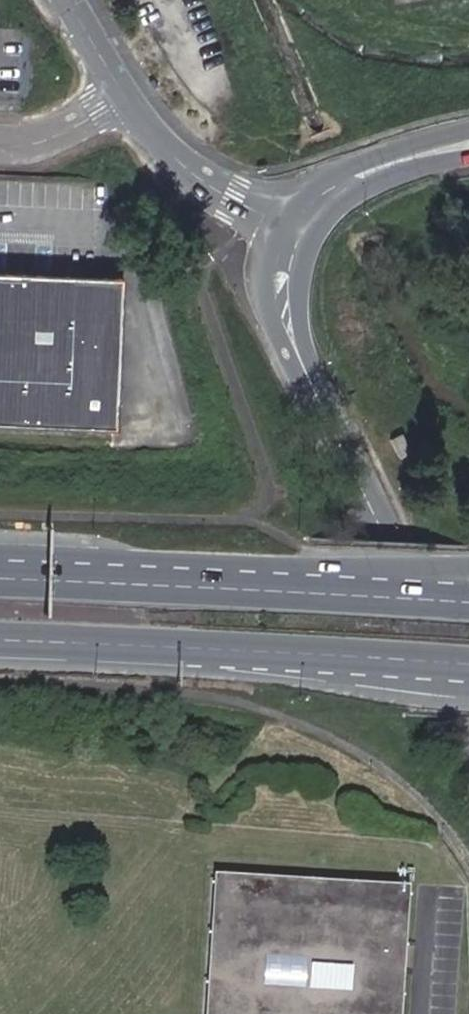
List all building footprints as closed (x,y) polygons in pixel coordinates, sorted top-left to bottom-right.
[(10,276),(0,275),(0,425),(117,430),(122,280),(33,276),(34,264),(11,263),(10,276)] [(216,1013),(390,1013),(397,892),(223,882),(216,1013)]
